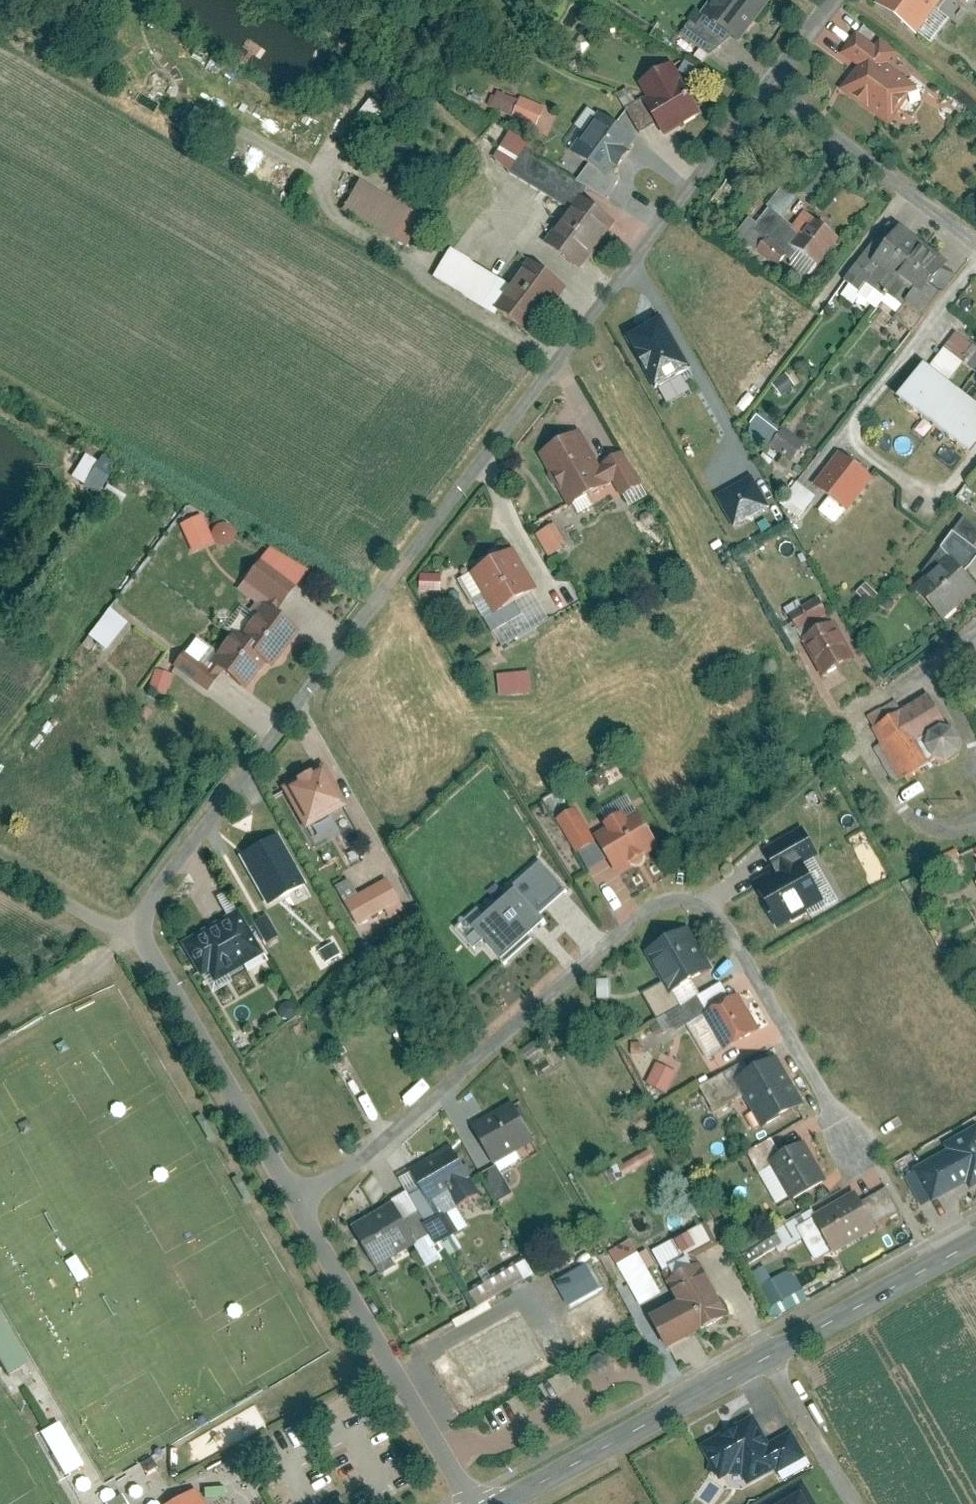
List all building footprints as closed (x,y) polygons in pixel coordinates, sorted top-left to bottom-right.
[(700,23),(731,47),(766,0),(717,0),(700,23)] [(880,7),(917,34),(942,0),(885,0),(880,7)] [(867,74),(856,86),(885,112),(908,86),(887,67),(901,52),(882,34),(873,43),(858,30),(840,50),(863,71),(867,74)] [(688,113),(665,69),(636,84),(647,105),(632,113),(644,136),(688,113)] [(557,117),(497,88),(488,107),(548,136),(557,117)] [(365,100),(354,115),(367,125),(378,110),(365,100)] [(640,136),(629,115),(616,122),(627,142),(590,163),(605,191),(647,169),(631,141),(640,136)] [(608,206),(522,151),(505,177),(565,215),(544,247),(571,264),(608,206)] [(358,184),(346,204),(406,242),(418,223),(358,184)] [(771,208),(749,235),(787,268),(803,249),(820,263),(838,242),(808,217),(797,230),(772,209),(771,208)] [(858,274),(911,318),(933,292),(932,291),(922,283),(939,263),(897,228),(858,274)] [(449,254),(432,281),(519,335),(555,276),(528,260),(508,291),(449,254)] [(690,372),(661,320),(628,338),(658,390),(690,372)] [(956,331),(946,343),(975,367),(975,346),(956,331)] [(926,369),(902,399),(968,454),(975,444),(975,410),(926,369)] [(760,415),(747,428),(765,444),(778,431),(760,415)] [(781,429),(768,448),(790,464),(803,445),(781,429)] [(608,504),(635,489),(617,457),(597,468),(578,434),(540,456),(566,504),(599,487),(608,504)] [(811,485),(848,517),(877,482),(840,450),(811,485)] [(66,480),(95,495),(109,468),(80,452),(66,480)] [(712,494),(726,531),(767,515),(753,478),(712,494)] [(796,484),(778,507),(797,521),(814,499),(796,484)] [(199,518),(178,527),(192,557),(212,549),(199,518)] [(552,525),(533,535),(547,559),(565,548),(552,525)] [(937,620),(973,586),(964,577),(975,561),(975,554),(954,538),(944,552),(952,560),(919,592),(914,596),(937,620)] [(290,573),(254,552),(234,585),(270,607),(290,573)] [(472,580),(497,621),(514,611),(511,606),(534,591),(512,555),(472,580)] [(417,577),(417,593),(439,593),(439,577),(417,577)] [(786,622),(820,684),(855,665),(820,603),(786,622)] [(263,667),(292,626),(266,608),(265,608),(249,632),(241,627),(222,654),(193,634),(171,666),(202,687),(214,671),(238,688),(256,662),(263,667)] [(83,637),(102,652),(124,625),(105,610),(83,637)] [(496,675),(497,698),(530,696),(529,673),(496,675)] [(168,679),(154,675),(149,691),(163,698),(168,679)] [(873,725),(899,780),(949,756),(923,701),(873,725)] [(316,770),(276,790),(295,828),(335,809),(316,770)] [(587,804),(558,822),(575,849),(585,843),(594,857),(608,849),(618,866),(650,847),(631,817),(605,833),(587,804)] [(771,869),(751,880),(776,924),(814,903),(798,874),(819,862),(800,827),(760,850),(771,869)] [(302,885),(274,838),(241,858),(270,905),(302,885)] [(569,893),(542,865),(473,932),(507,967),(549,926),(542,919),(569,893)] [(384,879),(341,902),(354,930),(379,915),(387,925),(403,914),(384,879)] [(234,909),(176,945),(204,992),(263,957),(234,909)] [(674,977),(704,959),(686,930),(647,953),(660,975),(639,987),(656,1016),(686,998),(674,977)] [(729,1052),(751,1038),(722,990),(701,1002),(712,1019),(693,1030),(704,1049),(722,1038),(729,1052)] [(771,1059),(740,1077),(761,1115),(793,1097),(771,1059)] [(653,1065),(645,1088),(668,1096),(675,1073),(653,1065)] [(474,1132),(493,1159),(531,1133),(512,1106),(474,1132)] [(924,1212),(975,1180),(975,1130),(956,1142),(960,1148),(905,1180),(924,1212)] [(800,1144),(768,1162),(790,1200),(822,1182),(800,1144)] [(412,1174),(431,1203),(470,1178),(450,1148),(412,1174)] [(494,1167),(478,1176),(495,1204),(510,1195),(494,1167)] [(833,1254),(899,1213),(886,1192),(862,1207),(859,1201),(829,1220),(821,1207),(809,1215),(833,1254)] [(355,1233),(378,1265),(427,1231),(404,1198),(355,1233)] [(644,1319),(661,1348),(721,1314),(689,1258),(713,1244),(703,1226),(652,1254),(677,1300),(644,1319)] [(646,1251),(638,1255),(630,1241),(608,1252),(636,1306),(659,1295),(647,1271),(654,1267),(646,1251)] [(471,1279),(483,1300),(530,1274),(518,1253),(471,1279)] [(587,1264),(550,1283),(564,1309),(601,1290),(587,1264)] [(791,1272),(762,1287),(776,1316),(805,1301),(791,1272)] [(0,1347),(0,1375),(12,1369),(0,1347)] [(763,1418),(700,1451),(721,1491),(784,1458),(763,1418)] [(197,1488),(167,1503),(206,1503),(197,1488)] [(800,1491),(776,1503),(807,1503),(800,1491)]
